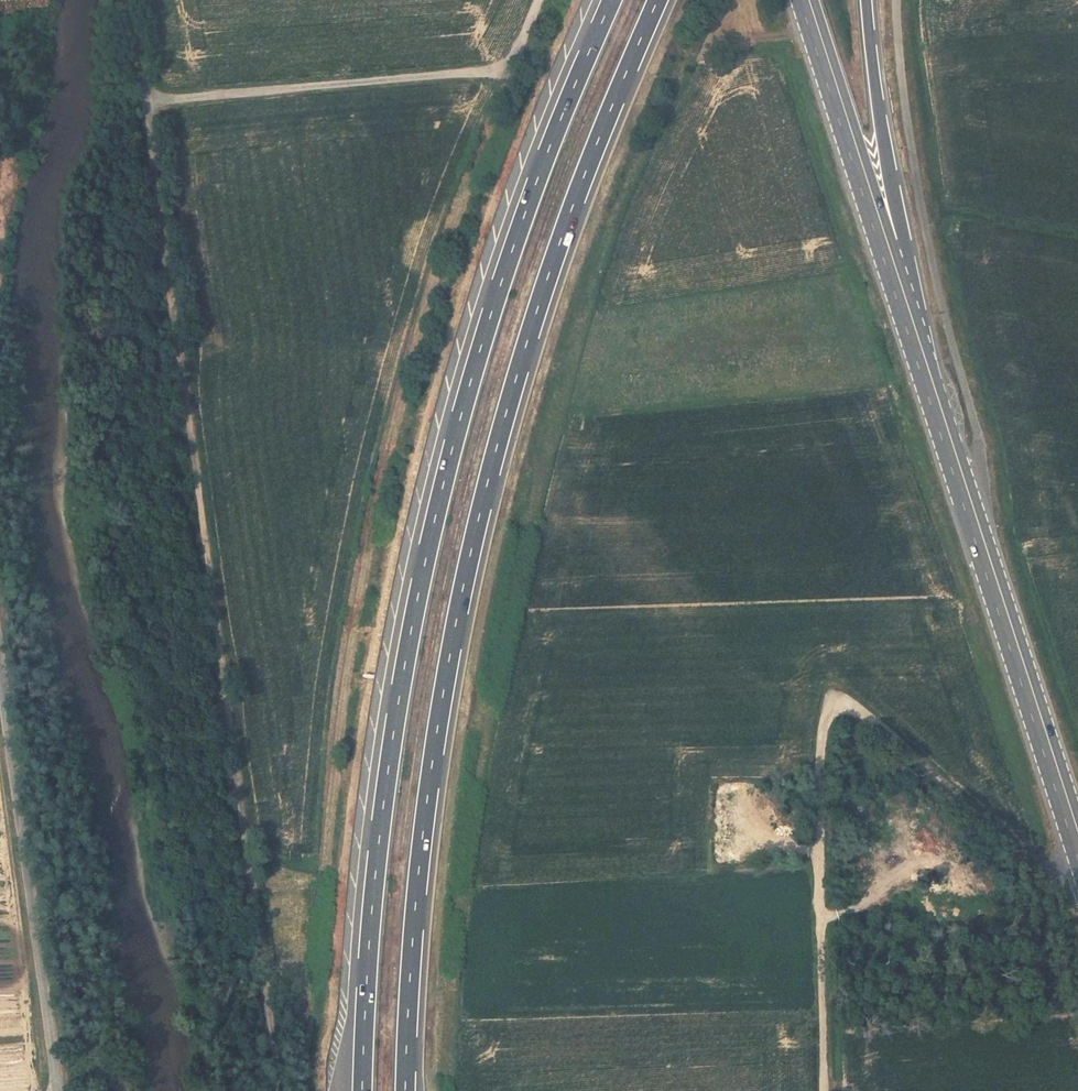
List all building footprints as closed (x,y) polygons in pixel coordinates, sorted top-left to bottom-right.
[(218,1025),(207,1026),(207,1038),(218,1038),(218,1025)]
